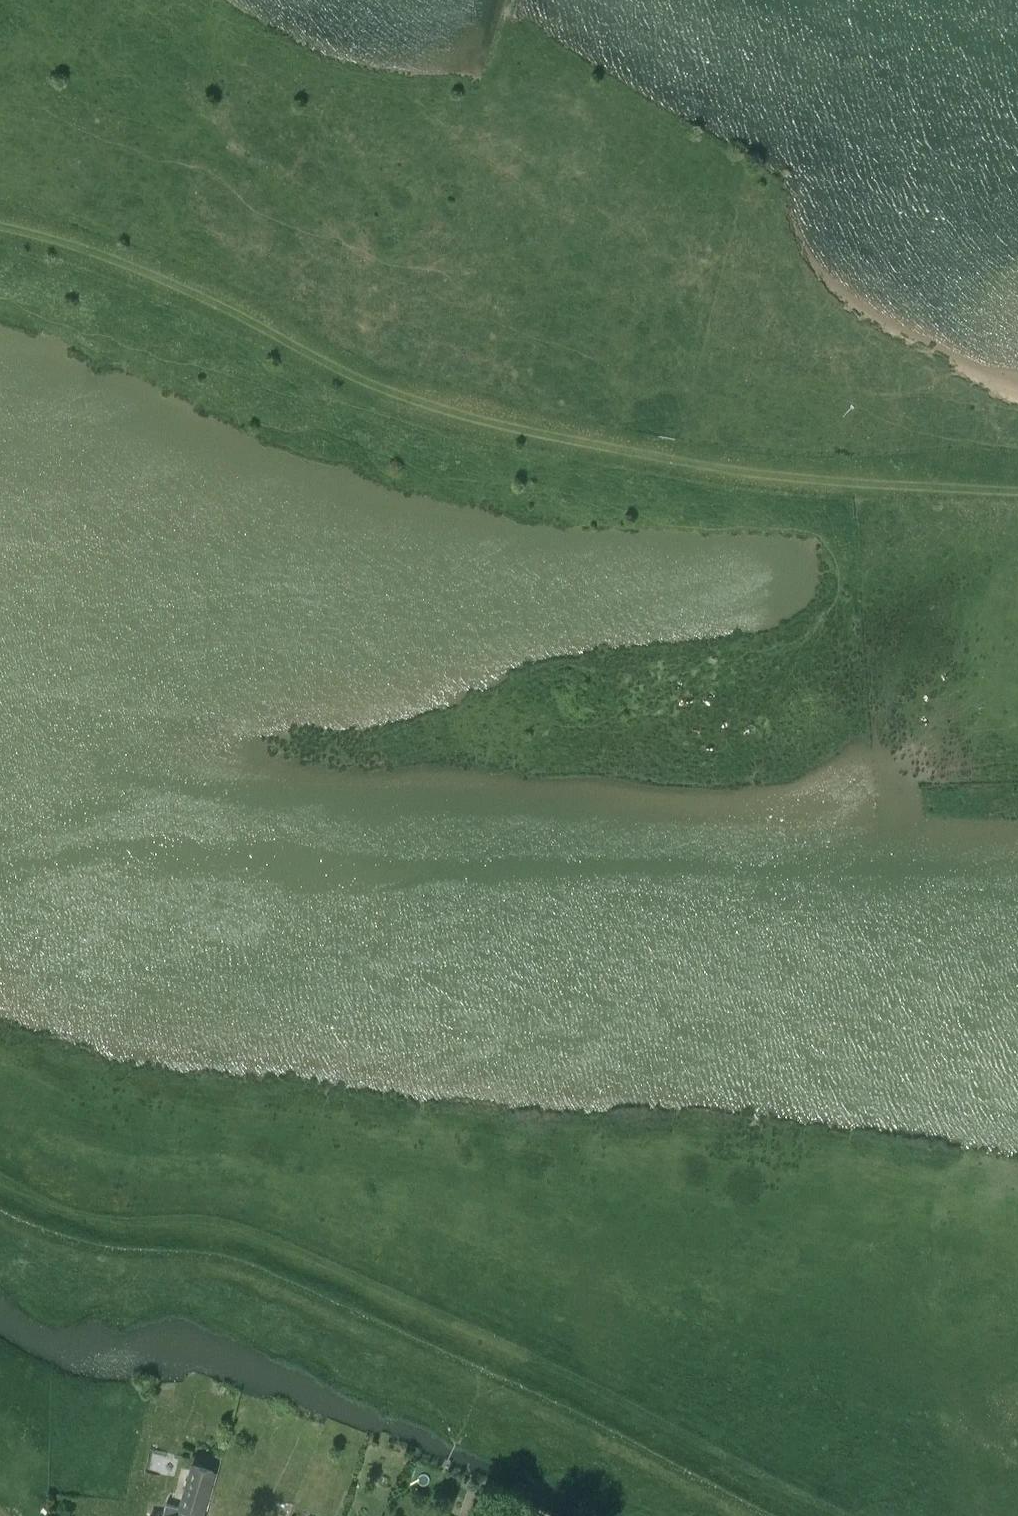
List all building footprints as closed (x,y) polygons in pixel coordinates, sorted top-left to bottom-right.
[(188,1511),(204,1515),(216,1470),(191,1462),(178,1506),(166,1503),(163,1514),(161,1514),(161,1515),(187,1515),(188,1511)]
